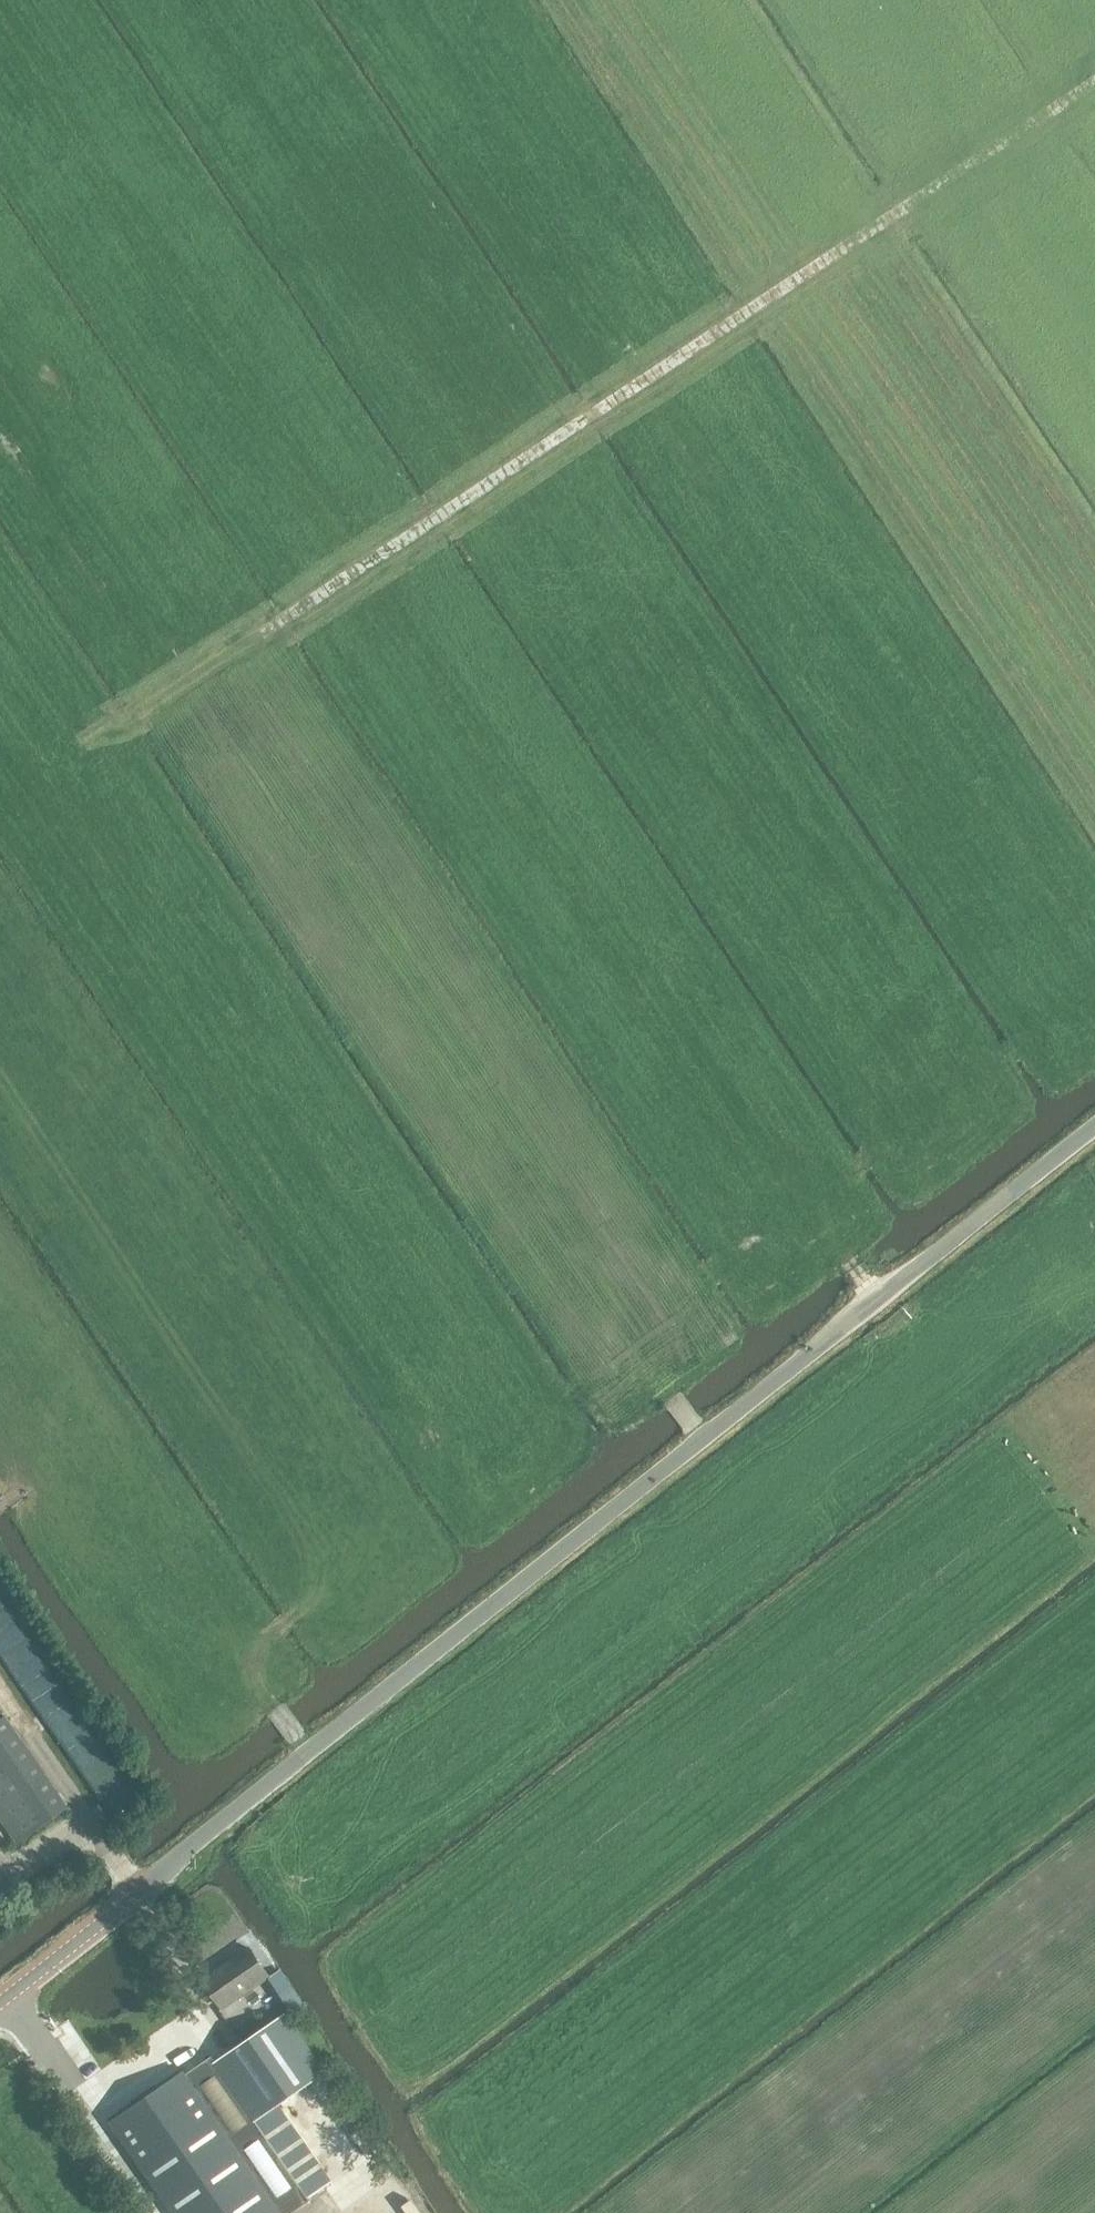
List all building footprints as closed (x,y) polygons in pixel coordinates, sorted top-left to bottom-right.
[(100,1816),(130,1799),(0,1574),(0,1643),(100,1816)] [(66,1808),(2,1716),(0,1718),(0,1818),(17,1842),(66,1808)] [(224,2006),(269,1976),(250,1947),(205,1978),(224,2006)] [(310,2199),(256,2120),(327,2071),(287,2012),(216,2061),(213,2056),(186,2075),(184,2071),(111,2120),(175,2212),(289,2212),(310,2199)] [(413,2200),(392,2212),(421,2212),(413,2200)]
